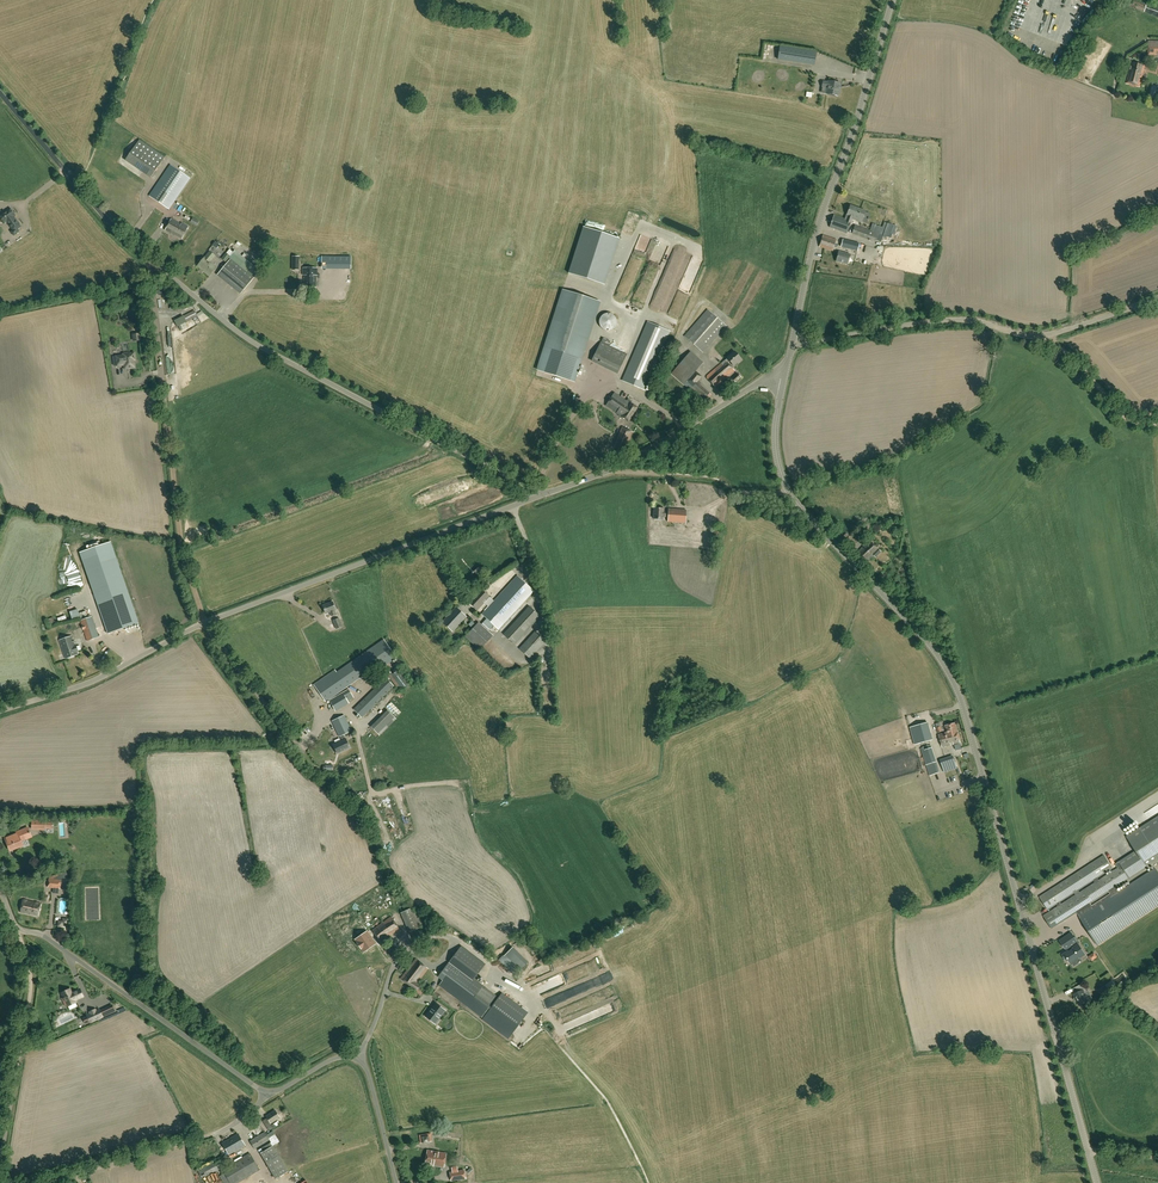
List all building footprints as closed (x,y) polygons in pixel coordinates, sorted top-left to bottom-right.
[(1028,26),(1024,34),(1032,37),(1039,16),(1033,13),(1028,26)] [(1148,41),(1147,55),(1157,55),(1157,52),(1157,41),(1148,41)] [(814,65),(816,51),(780,46),(778,59),(814,65)] [(1139,86),(1145,65),(1132,62),(1127,83),(1139,86)] [(840,83),(828,81),(828,82),(823,81),(822,87),(821,93),(826,94),(838,96),(840,83)] [(820,99),(821,94),(809,91),(808,96),(815,98),(814,102),(817,102),(818,99),(820,99)] [(151,177),(165,157),(140,140),(126,159),(151,177)] [(149,196),(169,210),(191,178),(170,164),(149,196)] [(828,206),(831,207),(836,196),(833,194),(828,206)] [(861,222),(865,211),(850,206),(847,214),(850,215),(848,220),(834,215),(830,227),(846,233),(852,219),(861,222)] [(14,216),(16,215),(11,208),(0,216),(0,217),(4,223),(7,221),(13,230),(11,231),(14,235),(19,232),(17,229),(21,227),(14,216)] [(197,226),(199,221),(193,217),(190,222),(197,226)] [(181,224),(171,219),(165,230),(182,239),(189,227),(182,223),(181,224)] [(876,240),(879,234),(855,225),(852,233),(867,238),(867,237),(876,240)] [(832,251),(836,240),(823,235),(819,247),(832,251)] [(858,251),(860,243),(843,239),(841,247),(858,251)] [(213,249),(221,253),(224,248),(216,244),(213,249)] [(226,262),(231,256),(233,252),(230,249),(227,253),(226,252),(222,259),(226,262)] [(210,262),(215,255),(210,251),(205,258),(205,257),(198,265),(201,268),(202,268),(210,275),(216,267),(210,262)] [(239,251),(219,274),(242,294),(256,278),(250,273),(256,266),(239,251)] [(847,264),(850,254),(839,251),(836,261),(847,264)] [(327,256),(327,268),(351,269),(351,257),(327,256)] [(317,275),(317,268),(303,268),(303,275),(304,275),(304,287),(316,287),(316,275),(317,275)] [(540,363),(538,370),(574,381),(600,301),(593,299),(563,290),(558,307),(543,353),(540,363)] [(187,322),(197,316),(194,310),(183,315),(187,322)] [(703,352),(726,326),(708,310),(684,336),(703,352)] [(645,390),(670,331),(648,322),(623,380),(645,390)] [(607,337),(605,344),(614,345),(616,338),(607,337)] [(617,373),(626,354),(600,341),(591,360),(617,373)] [(704,402),(711,394),(697,382),(702,376),(695,371),(703,362),(691,351),(678,365),(678,366),(672,373),(704,402)] [(734,366),(741,359),(734,351),(727,358),(707,376),(707,378),(715,387),(735,370),(728,363),(730,361),(734,366)] [(135,366),(133,353),(116,355),(117,366),(122,365),(122,363),(124,362),(125,369),(128,368),(128,366),(135,366)] [(735,383),(741,377),(737,373),(731,378),(735,383)] [(628,399),(627,402),(614,393),(605,406),(628,422),(637,408),(630,404),(632,401),(628,399)] [(681,409),(683,407),(678,400),(675,403),(681,409)] [(624,452),(633,432),(622,427),(613,447),(624,452)] [(668,512),(663,512),(664,508),(654,508),(653,518),(663,519),(663,517),(668,517),(668,522),(686,523),(687,510),(668,509),(668,512)] [(864,518),(862,520),(857,524),(859,527),(864,522),(867,519),(866,518),(864,518)] [(850,535),(849,536),(846,534),(842,537),(845,540),(843,541),(850,548),(857,542),(850,535)] [(875,558),(881,552),(870,540),(856,553),(865,563),(873,556),(875,558)] [(111,542),(101,545),(100,541),(89,544),(91,549),(80,552),(108,633),(139,623),(111,542)] [(499,629),(534,591),(517,576),(482,614),(499,629)] [(478,610),(490,597),(481,588),(469,602),(478,610)] [(336,614),(335,610),(336,610),(333,601),(323,605),(326,614),(330,612),(331,616),(336,614)] [(514,644),(540,616),(529,606),(504,634),(514,644)] [(453,632),(467,617),(456,607),(442,621),(453,632)] [(87,641),(99,637),(92,617),(80,620),(87,641)] [(336,629),(343,626),(339,618),(333,620),(336,629)] [(480,650),(490,639),(476,625),(465,637),(480,650)] [(530,658),(546,641),(535,631),(519,648),(530,658)] [(75,646),(72,636),(59,640),(65,658),(78,654),(77,651),(78,651),(76,645),(75,646)] [(381,669),(397,657),(384,639),(337,672),(335,670),(314,684),(326,701),(378,665),(381,669)] [(406,676),(400,667),(388,675),(399,691),(411,682),(406,676)] [(362,717),(394,686),(386,677),(354,709),(362,717)] [(335,709),(354,698),(349,689),(330,700),(335,709)] [(379,735),(396,718),(389,711),(372,727),(379,735)] [(345,739),(343,735),(352,731),(344,715),(332,721),(339,737),(341,736),(343,740),(333,744),(337,753),(350,748),(346,739),(345,739)] [(915,731),(911,732),(910,732),(914,744),(915,744),(919,743),(933,739),(929,726),(928,722),(914,726),(915,731)] [(957,731),(954,723),(945,725),(947,732),(938,734),(942,747),(960,742),(957,731)] [(927,765),(936,761),(931,745),(921,749),(927,765)] [(959,772),(957,768),(953,757),(941,761),(944,772),(951,770),(952,774),(959,772)] [(935,762),(927,765),(931,776),(939,773),(935,762)] [(1154,868),(1119,891),(1116,887),(1130,878),(1146,867),(1147,867),(1152,864),(1157,860),(1157,816),(1127,836),(1136,850),(1115,864),(1118,868),(1099,880),(1097,878),(1113,868),(1104,855),(1089,865),(1040,897),(1048,910),(1057,904),(1058,906),(1045,915),(1044,916),(1052,928),(1053,928),(1109,892),(1112,896),(1104,901),(1116,920),(1120,918),(1124,924),(1136,917),(1132,910),(1157,893),(1157,874),(1154,868)] [(32,830),(45,830),(45,828),(52,829),(53,822),(45,822),(45,820),(32,820),(32,830)] [(20,841),(26,839),(22,830),(13,834),(15,838),(10,840),(10,839),(7,841),(10,847),(11,847),(12,850),(22,845),(20,841)] [(60,889),(61,880),(49,878),(48,887),(60,889)] [(38,916),(41,903),(23,899),(21,912),(38,916)] [(409,932),(421,927),(413,907),(401,913),(409,932)] [(380,942),(399,929),(391,917),(372,930),(380,942)] [(60,921),(59,923),(58,930),(65,930),(66,923),(67,924),(68,919),(65,919),(63,920),(63,922),(60,921)] [(374,945),(365,932),(355,939),(364,952),(374,945)] [(1078,945),(1076,942),(1072,936),(1062,943),(1066,949),(1068,947),(1070,950),(1063,955),(1067,960),(1068,959),(1071,962),(1078,957),(1078,959),(1085,954),(1078,944),(1078,945)] [(499,998),(473,979),(485,964),(461,946),(442,971),(447,975),(439,985),(484,1018),(482,1020),(508,1039),(528,1012),(502,993),(499,998)] [(504,956),(515,967),(519,971),(528,962),(524,958),(513,947),(504,956)] [(424,991),(419,987),(420,985),(417,983),(428,968),(415,959),(401,979),(417,990),(416,992),(421,996),(424,991)] [(1119,983),(1116,978),(1113,980),(1112,980),(1105,985),(1110,991),(1117,986),(1116,985),(1119,983)] [(1085,1005),(1085,1004),(1084,1003),(1085,1003),(1084,1003),(1088,1001),(1084,993),(1087,991),(1083,984),(1075,988),(1077,992),(1074,994),(1079,1005),(1080,1006),(1081,1007),(1082,1007),(1083,1007),(1085,1006),(1085,1005)] [(72,994),(70,989),(61,993),(63,998),(62,998),(64,1002),(65,1002),(67,1006),(76,1002),(75,1000),(82,997),(79,990),(74,992),(75,993),(72,994)] [(425,1016),(432,1021),(436,1016),(439,1019),(445,1010),(436,1003),(425,1016)] [(87,1015),(91,1022),(109,1014),(106,1008),(100,1010),(100,1009),(98,1010),(96,1011),(95,1010),(90,1012),(91,1014),(87,1015)] [(271,1126),(270,1123),(280,1117),(275,1110),(266,1116),(267,1118),(263,1120),(268,1128),(269,1130),(273,1128),(272,1126),(271,1126)] [(254,1148),(270,1139),(265,1132),(250,1141),(254,1148)] [(229,1154),(245,1145),(238,1133),(222,1143),(229,1154)] [(431,1133),(428,1133),(422,1134),(419,1134),(421,1143),(424,1142),(429,1142),(432,1141),(431,1133)] [(276,1179),(288,1171),(273,1145),(261,1153),(276,1179)] [(444,1166),(446,1153),(428,1150),(425,1163),(444,1166)] [(259,1169),(250,1153),(223,1169),(225,1172),(220,1176),(224,1182),(236,1182),(259,1169)] [(202,1179),(207,1177),(216,1172),(220,1170),(217,1165),(224,1161),(222,1157),(215,1161),(215,1160),(198,1169),(202,1179)] [(451,1182),(466,1179),(464,1169),(449,1172),(451,1182)]
